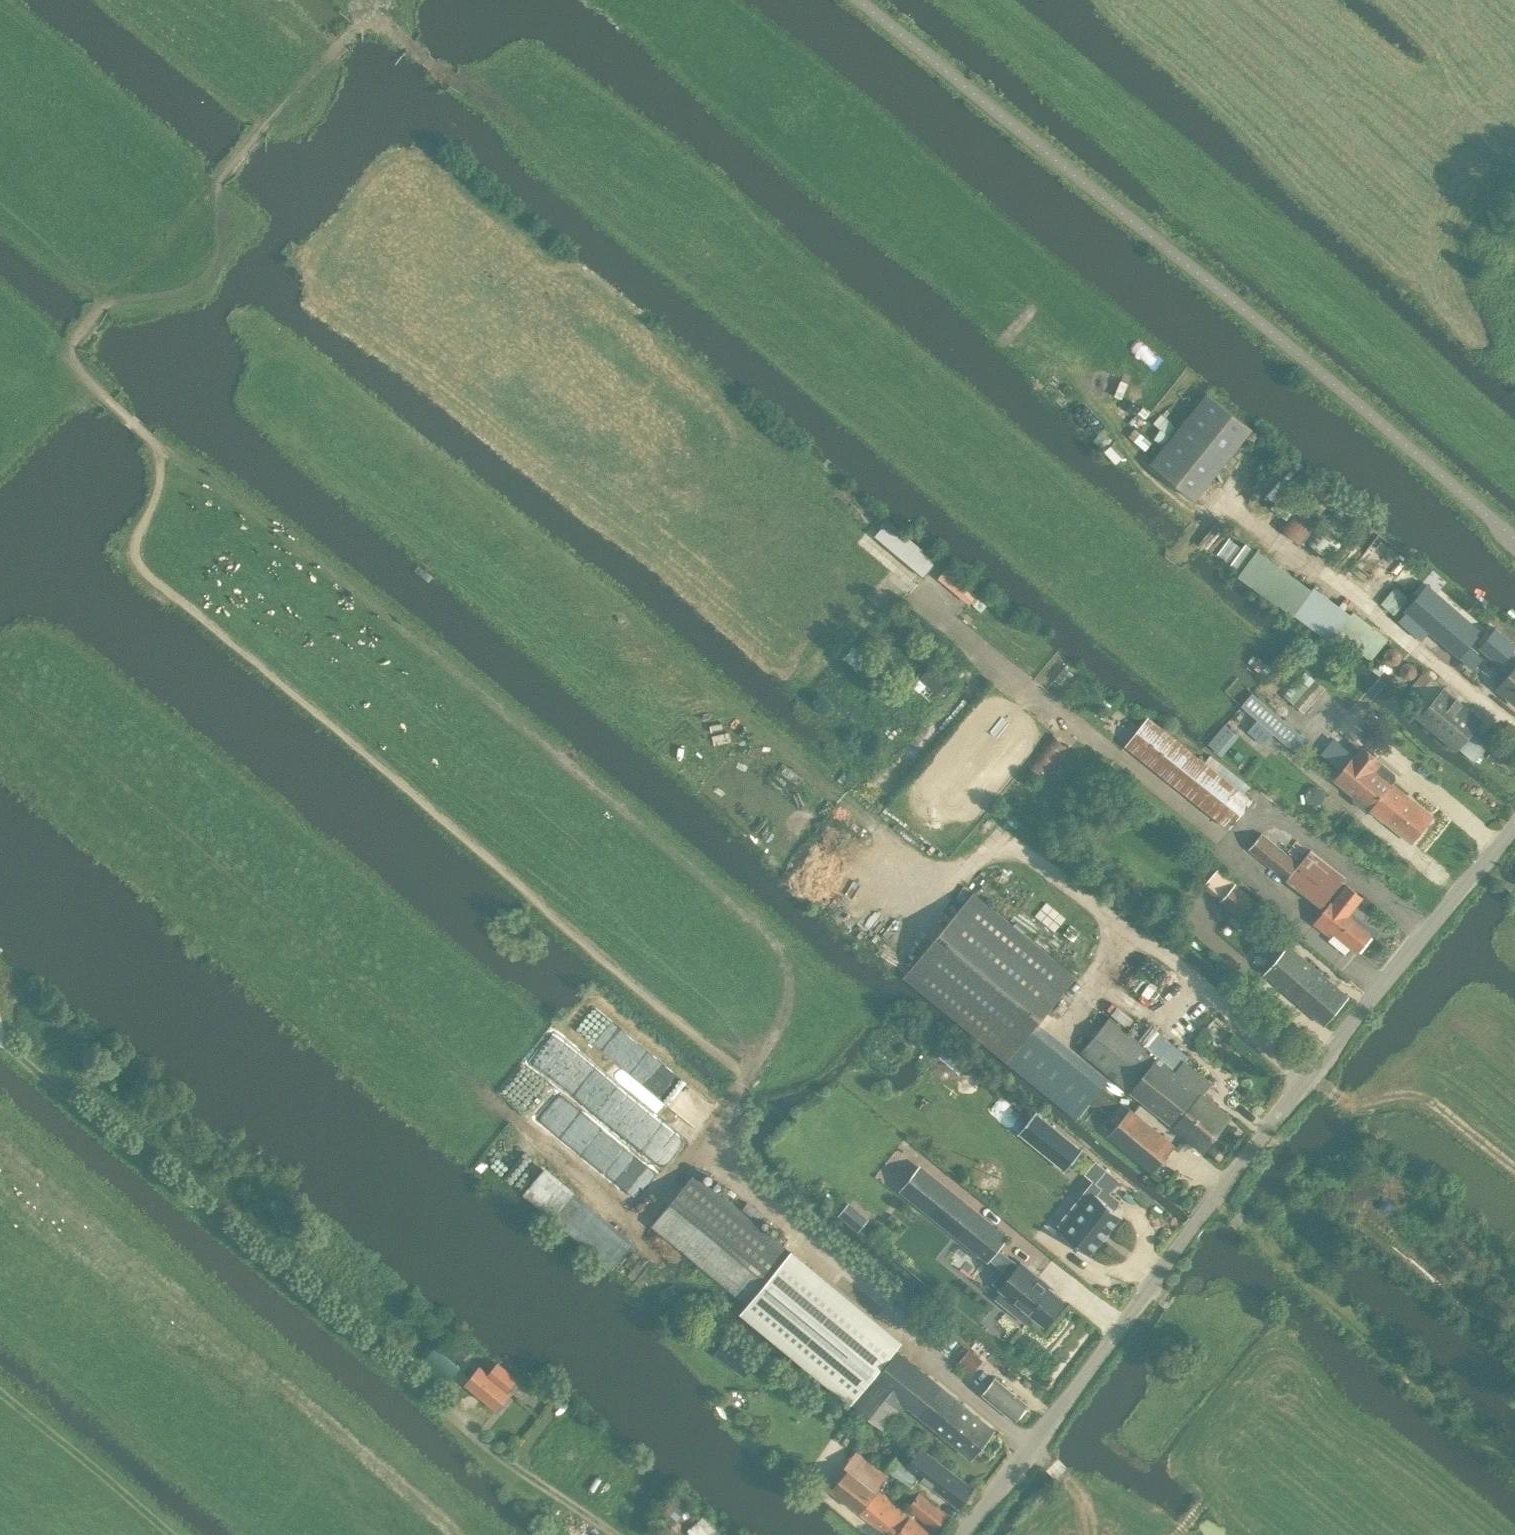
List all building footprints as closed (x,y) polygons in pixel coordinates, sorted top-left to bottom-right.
[(1210,394),(1153,462),(1195,497),(1252,428),(1210,394)] [(1317,481),(1281,524),(1303,543),(1339,500),(1317,481)] [(1340,500),(1308,541),(1332,559),(1363,519),(1340,500)] [(877,534),(924,575),(937,560),(890,519),(877,534)] [(946,567),(938,577),(970,604),(978,594),(946,567)] [(1406,611),(1399,620),(1422,640),(1430,631),(1460,657),(1482,631),(1427,583),(1405,609),(1406,611)] [(1313,590),(1295,613),(1331,642),(1337,634),(1352,615),(1316,586),(1313,590)] [(1382,603),(1398,616),(1412,600),(1397,587),(1382,603)] [(1479,648),(1502,666),(1514,650),(1514,642),(1498,627),(1479,648)] [(920,678),(913,686),(930,701),(936,694),(938,695),(938,694),(944,700),(956,687),(950,682),(950,681),(932,664),(919,678),(920,678)] [(1499,688),(1514,702),(1514,669),(1499,688)] [(1307,672),(1286,695),(1304,711),(1325,688),(1307,672)] [(1426,710),(1420,717),(1456,749),(1458,746),(1475,761),(1489,743),(1473,730),(1483,719),(1447,687),(1445,689),(1425,672),(1407,693),(1426,710)] [(1253,692),(1241,705),(1259,720),(1274,733),(1289,746),(1291,745),(1302,732),(1301,732),(1263,700),(1254,693),(1253,692)] [(1252,799),(1196,755),(1150,718),(1128,746),(1230,827),(1252,799)] [(1239,735),(1226,724),(1225,723),(1209,743),(1223,755),(1239,735)] [(1053,733),(1027,768),(1042,782),(1069,748),(1053,733)] [(1366,810),(1372,810),(1393,784),(1392,783),(1396,778),(1395,772),(1363,747),(1355,757),(1331,738),(1321,750),(1344,770),(1337,780),(1354,793),(1355,802),(1366,810)] [(1432,815),(1393,784),(1372,810),(1373,810),(1412,841),(1432,815)] [(1262,833),(1250,849),(1322,907),(1346,877),(1311,849),(1300,863),(1262,833)] [(1203,886),(1222,900),(1248,923),(1262,906),(1236,884),(1218,868),(1203,886)] [(1316,924),(1325,932),(1328,928),(1358,952),(1372,935),(1349,916),(1363,898),(1348,886),(1334,904),(1333,903),(1316,924)] [(906,976),(1008,1060),(1077,1117),(1108,1078),(1040,1022),(1077,977),(974,893),(906,976)] [(1266,973),(1325,1024),(1348,995),(1290,945),(1266,973)] [(1204,1094),(1214,1083),(1185,1060),(1176,1070),(1142,1043),(1110,1017),(1082,1051),(1130,1091),(1175,1126),(1204,1150),(1231,1116),(1204,1094)] [(1176,1145),(1130,1107),(1108,1134),(1154,1172),(1176,1145)] [(1036,1111),(1019,1131),(1066,1170),(1082,1149),(1036,1111)] [(1078,1216),(1063,1234),(1089,1255),(1123,1214),(1114,1207),(1120,1200),(1113,1194),(1123,1182),(1096,1160),(1086,1173),(1102,1186),(1089,1202),(1082,1196),(1070,1210),(1078,1216)] [(920,1166),(901,1190),(988,1260),(1008,1236),(920,1166)] [(654,1225),(749,1303),(791,1251),(695,1174),(654,1225)] [(849,1201),(838,1214),(850,1224),(859,1231),(870,1217),(849,1201)] [(749,1303),(742,1312),(852,1402),(903,1339),(792,1249),(791,1251),(749,1303)] [(1013,1258),(994,1282),(1001,1288),(1003,1290),(996,1298),(1010,1309),(1016,1301),(1044,1324),(1065,1300),(1038,1278),(1040,1275),(1025,1263),(1023,1265),(1021,1264),(1020,1264),(1013,1258)] [(729,1333),(720,1346),(750,1368),(760,1355),(729,1333)] [(959,1363),(972,1374),(984,1359),(970,1348),(959,1363)] [(854,1404),(873,1419),(885,1430),(906,1403),(972,1457),(994,1429),(898,1349),(854,1404)] [(464,1383),(498,1409),(513,1392),(510,1390),(519,1378),(498,1360),(489,1371),(480,1364),(464,1383)] [(995,1377),(983,1393),(1015,1419),(1027,1403),(995,1377)] [(911,1487),(920,1476),(959,1505),(973,1487),(921,1447),(907,1465),(895,1455),(886,1468),(911,1487)] [(861,1511),(891,1534),(929,1534),(931,1533),(905,1512),(906,1512),(878,1490),(889,1476),(857,1450),(845,1466),(849,1469),(833,1489),(861,1511)] [(894,1488),(908,1498),(914,1490),(899,1480),(894,1488)] [(908,1508),(935,1529),(947,1514),(921,1492),(908,1508)] [(687,1533),(689,1534),(690,1534),(714,1534),(721,1527),(722,1525),(705,1511),(687,1533)]
